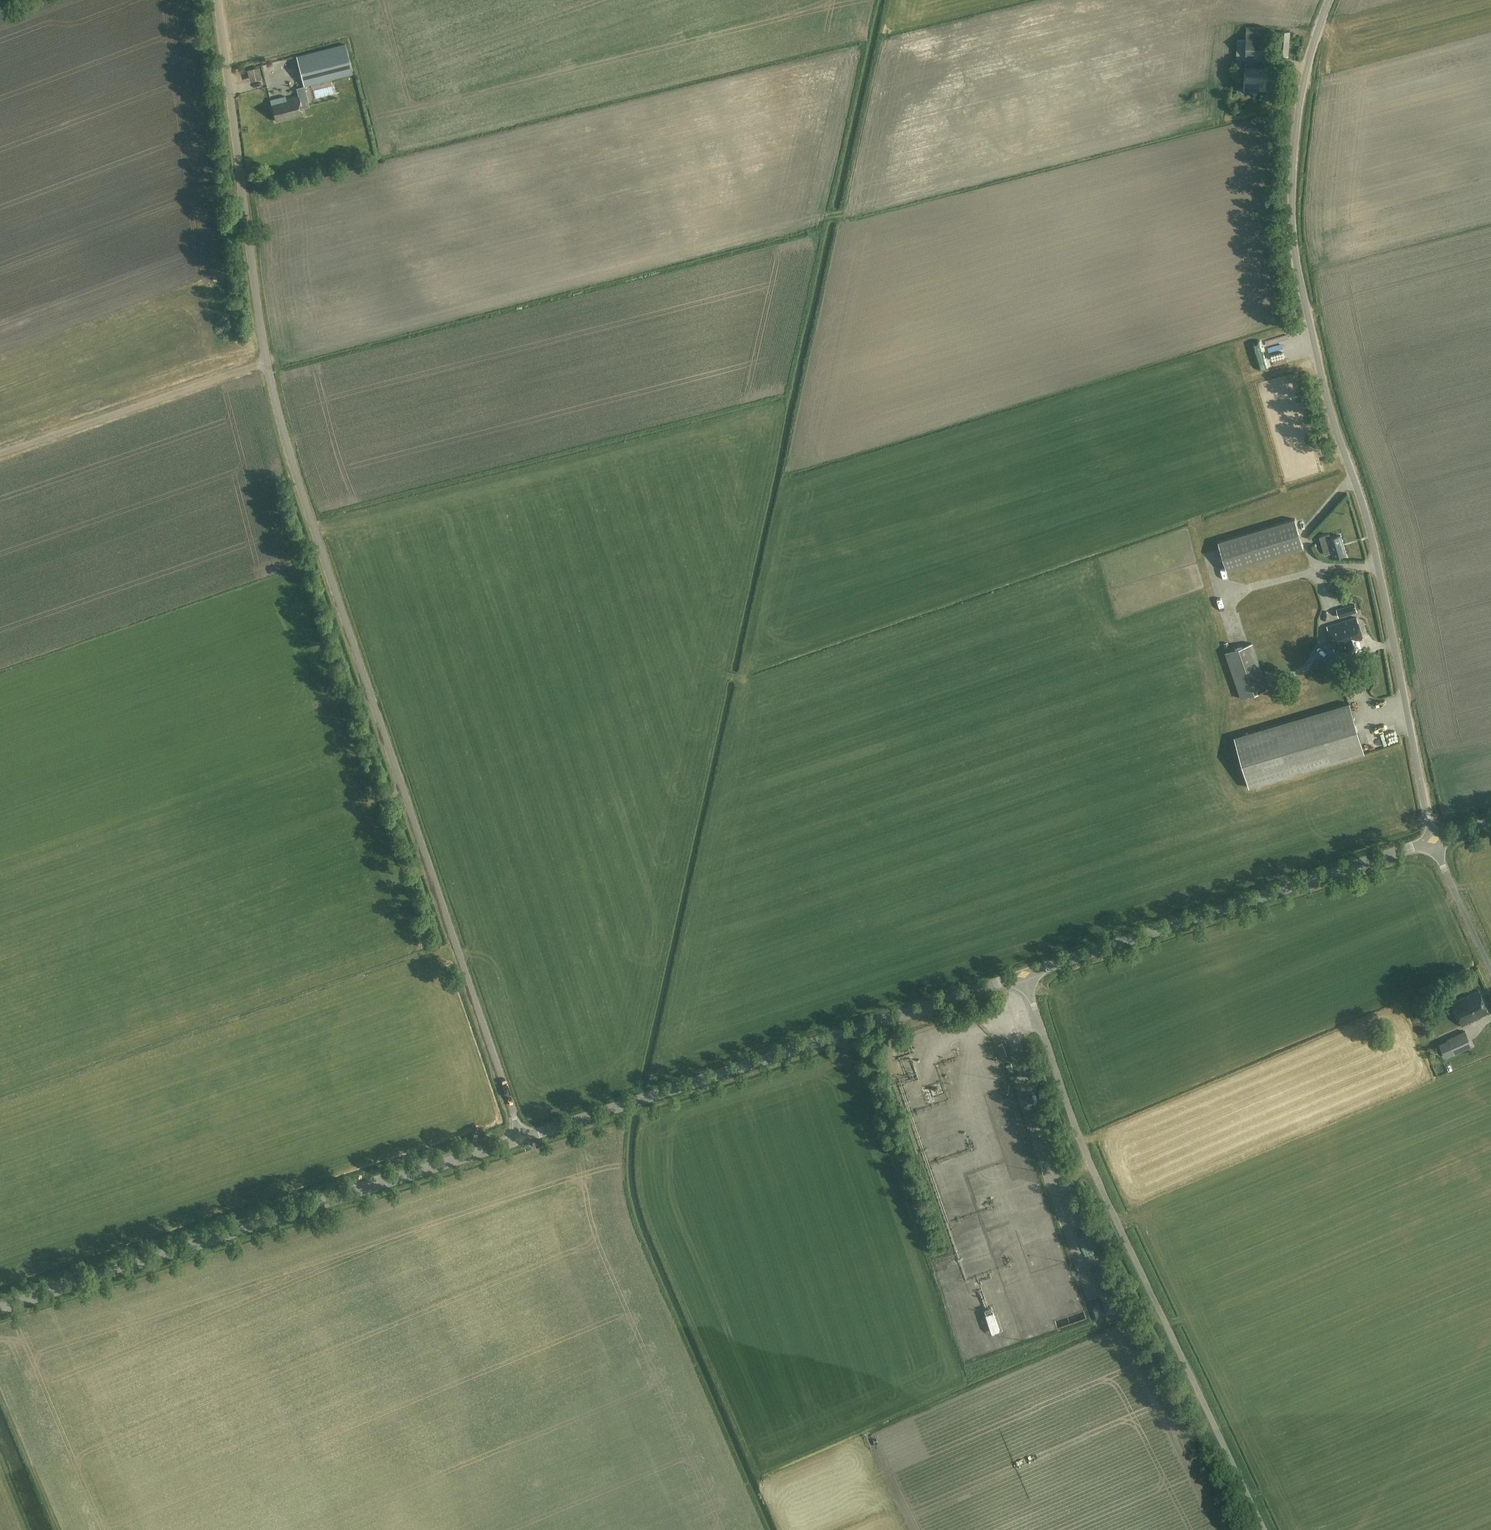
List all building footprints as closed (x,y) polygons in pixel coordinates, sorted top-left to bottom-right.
[(1264,28),(1247,28),(1247,40),(1239,40),(1238,59),(1246,60),(1244,89),(1272,90),(1272,83),(1277,83),(1277,67),(1272,67),(1272,65),(1256,65),(1256,61),(1263,61),(1264,28)] [(1291,32),(1279,31),(1278,56),(1289,57),(1291,32)] [(353,74),(345,45),(297,57),(304,86),(353,74)] [(303,115),(298,96),(286,99),(286,101),(272,105),(276,122),(303,115)] [(1244,375),(1304,361),(1299,337),(1290,339),(1289,336),(1238,347),(1244,375)] [(1303,548),(1295,519),(1218,542),(1227,571),(1303,548)] [(1330,539),(1329,535),(1320,538),(1325,555),(1332,553),(1333,558),(1346,554),(1340,535),(1330,539)] [(1357,612),(1354,604),(1336,610),(1339,618),(1357,612)] [(1363,638),(1357,617),(1327,626),(1335,651),(1345,648),(1344,644),(1347,643),(1350,655),(1363,651),(1359,639),(1363,638)] [(1286,630),(1289,639),(1295,636),(1292,628),(1286,630)] [(1231,651),(1228,642),(1224,644),(1226,652),(1225,653),(1241,699),(1269,689),(1253,643),(1231,651)] [(1234,737),(1249,788),(1364,754),(1349,703),(1234,737)] [(1488,1012),(1478,991),(1451,1004),(1462,1026),(1477,1019),(1477,1018),(1488,1012)] [(1472,1047),(1465,1032),(1446,1040),(1447,1042),(1439,1046),(1444,1056),(1452,1052),(1453,1055),(1472,1047)] [(888,1048),(896,1074),(904,1071),(898,1052),(911,1048),(909,1041),(888,1048)] [(956,1051),(963,1050),(962,1042),(954,1044),(956,1051)] [(1007,1057),(1003,1044),(998,1045),(1002,1059),(1007,1057)] [(996,1311),(986,1315),(994,1338),(1004,1334),(996,1311)]
